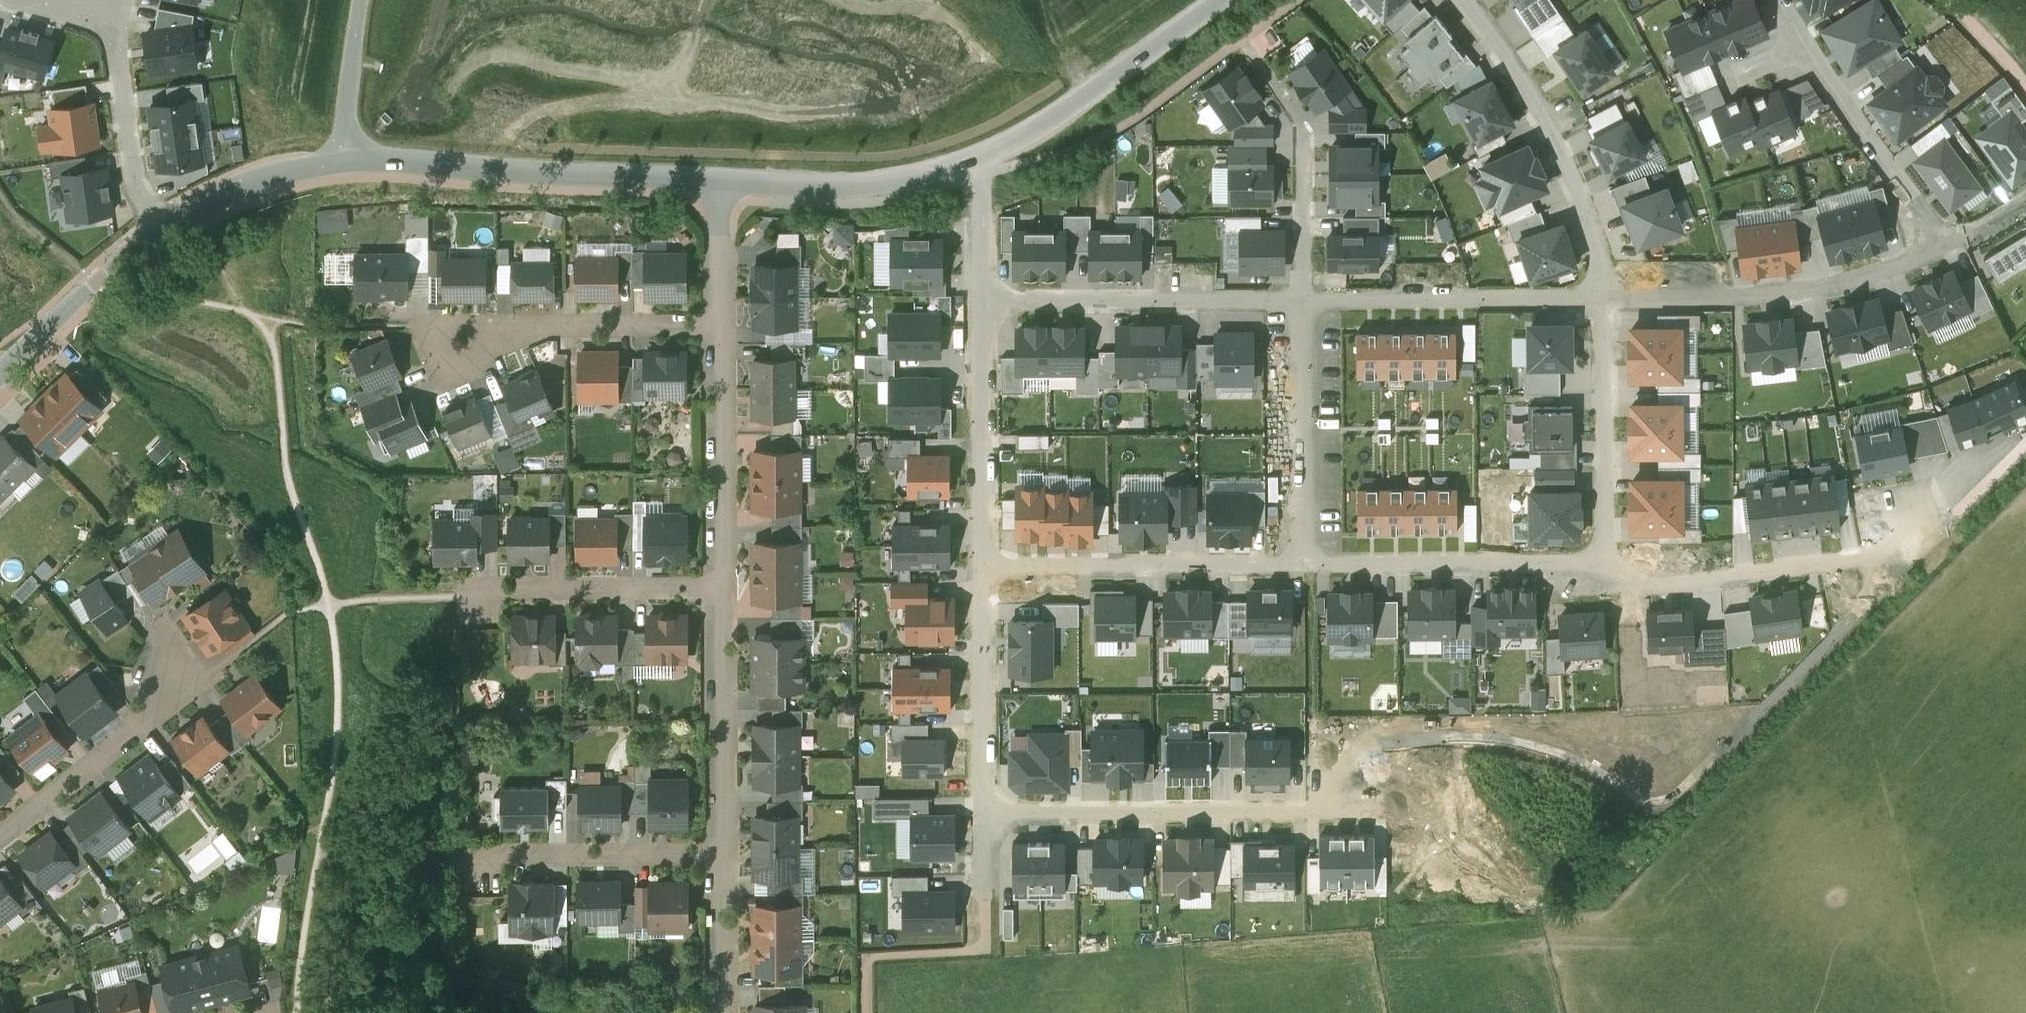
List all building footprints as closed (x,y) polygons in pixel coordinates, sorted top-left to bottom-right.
[(1384,17),(1403,0),(1368,0),(1383,16),(1384,17)] [(1384,17),(1383,16),(1380,19),(1394,34),(1401,27),(1420,10),(1412,0),(1403,0),(1384,17)] [(1521,5),(1520,3),(1513,8),(1528,29),(1557,9),(1551,0),(1527,0),(1521,5)] [(1768,34),(1753,0),(1739,0),(1729,4),(1746,43),(1768,34)] [(1811,13),(1821,7),(1817,0),(1803,0),(1811,13)] [(1825,15),(1853,0),(1817,0),(1821,7),(1825,15)] [(1825,31),(1849,70),(1863,61),(1894,43),(1899,40),(1875,1),(1825,31)] [(1746,43),(1729,4),(1709,13),(1725,52),(1746,43)] [(1433,17),(1425,6),(1420,10),(1401,27),(1409,36),(1433,17)] [(155,31),(191,26),(191,28),(192,28),(195,14),(160,7),(155,31)] [(1557,9),(1528,29),(1533,37),(1563,17),(1557,9)] [(1705,61),(1725,52),(1709,13),(1688,21),(1705,61)] [(1452,34),(1436,14),(1433,17),(1409,36),(1405,39),(1410,45),(1401,52),(1412,65),(1449,37),(1452,34)] [(1556,52),(1556,51),(1576,37),(1563,17),(1533,37),(1547,58),(1556,52)] [(1599,21),(1586,30),(1593,40),(1606,31),(1599,21)] [(1689,67),(1705,61),(1688,21),(1667,30),(1683,69),(1683,70),(1689,67)] [(155,31),(146,32),(152,72),(197,66),(191,28),(191,26),(155,31)] [(54,41),(40,37),(41,33),(23,28),(22,32),(8,28),(3,46),(0,56),(0,64),(7,66),(44,76),(54,41)] [(1593,40),(1586,30),(1576,37),(1556,51),(1556,52),(1584,92),(1614,71),(1613,70),(1602,53),(1615,44),(1606,31),(1593,40)] [(1464,55),(1449,37),(1412,65),(1409,68),(1420,82),(1429,75),(1433,81),(1439,76),(1464,55)] [(1894,43),(1863,61),(1873,77),(1877,74),(1903,57),(1894,43)] [(1626,61),(1615,44),(1602,53),(1613,70),(1626,61)] [(1309,97),(1318,109),(1328,102),(1341,93),(1348,87),(1322,50),(1291,72),(1301,84),(1298,86),(1307,99),(1309,97)] [(1907,54),(1903,57),(1877,74),(1888,89),(1917,68),(1907,54)] [(1456,79),(1473,67),(1464,55),(1439,76),(1447,86),(1456,79)] [(1487,83),(1477,64),(1473,67),(1456,79),(1462,91),(1469,88),(1471,91),(1487,83)] [(1685,97),(1697,92),(1699,91),(1689,67),(1683,70),(1683,69),(1674,72),(1685,97)] [(1237,68),(1207,90),(1232,125),(1235,123),(1256,109),(1262,104),(1255,94),(1258,92),(1247,76),(1244,78),(1237,68)] [(1926,79),(1917,68),(1888,89),(1870,103),(1898,139),(1944,104),(1937,93),(1940,91),(1941,85),(1935,77),(1929,77),(1926,79)] [(2011,111),(2019,123),(2025,118),(2025,106),(2004,75),(1984,89),(2004,116),(2011,111)] [(1793,108),(1798,119),(1812,113),(1811,110),(1825,103),(1807,78),(1799,81),(1808,102),(1793,108)] [(1514,123),(1491,80),(1487,83),(1471,91),(1444,105),(1453,123),(1466,117),(1478,141),(1502,129),(1514,123)] [(1779,90),(1793,121),(1798,119),(1793,108),(1808,102),(1799,81),(1779,90)] [(169,103),(194,99),(194,101),(206,99),(203,82),(167,87),(169,103)] [(1707,115),(1713,112),(1713,111),(1728,105),(1727,103),(1718,83),(1699,91),(1697,92),(1707,115)] [(1793,121),(1779,90),(1764,96),(1763,94),(1754,98),(1755,100),(1747,103),(1762,138),(1765,144),(1796,130),(1793,121)] [(1694,120),(1707,115),(1697,92),(1685,97),(1694,120)] [(1341,93),(1328,102),(1332,108),(1332,109),(1352,109),(1341,93)] [(1728,105),(1713,111),(1713,112),(1730,152),(1762,138),(1747,103),(1745,98),(1737,101),(1736,99),(1727,103),(1728,105)] [(155,137),(199,131),(194,101),(194,99),(169,103),(151,105),(155,137)] [(100,143),(94,103),(51,109),(53,124),(51,125),(54,147),(56,147),(56,149),(100,143)] [(1587,128),(1593,139),(1626,121),(1617,103),(1588,118),(1592,126),(1587,128)] [(1273,126),(1267,126),(1256,109),(1235,123),(1237,126),(1237,144),(1265,144),(1272,144),(1273,126)] [(1365,132),(1365,109),(1352,109),(1332,109),(1331,109),(1331,132),(1356,132),(1365,132)] [(2025,173),(2025,131),(2019,123),(2011,111),(2004,116),(1990,127),(1998,138),(1986,147),(2013,183),(2025,173)] [(1601,157),(1610,175),(1622,169),(1646,156),(1639,144),(1642,143),(1636,131),(1633,133),(1627,121),(1626,121),(1593,139),(1592,139),(1595,145),(1587,149),(1593,161),(1601,157)] [(1920,157),(1944,140),(1949,136),(1939,123),(1911,144),(1920,157)] [(54,147),(51,125),(41,126),(44,148),(54,147)] [(1986,147),(1998,138),(1990,127),(1978,136),(1986,147)] [(1502,129),(1478,141),(1472,144),(1478,155),(1507,140),(1502,129)] [(199,131),(155,137),(160,169),(173,167),(203,162),(203,161),(199,131)] [(1654,137),(1642,143),(1639,144),(1646,156),(1622,169),(1628,181),(1645,175),(1669,166),(1654,137)] [(1980,187),(1944,140),(1920,157),(1916,161),(1951,209),(1980,187)] [(1266,166),(1266,165),(1265,144),(1237,144),(1230,145),(1230,166),(1266,166)] [(1331,146),(1331,174),(1378,174),(1378,147),(1378,146),(1356,146),(1331,146)] [(1501,205),(1502,207),(1529,194),(1545,187),(1540,174),(1542,173),(1536,158),(1533,160),(1527,146),(1483,166),(1488,177),(1480,181),(1489,199),(1497,195),(1501,205)] [(64,175),(64,174),(88,171),(86,156),(51,162),(53,177),(64,175)] [(203,161),(203,162),(173,167),(176,187),(210,170),(208,161),(203,161)] [(1230,201),(1273,201),(1273,165),(1266,165),(1266,166),(1230,166),(1230,201)] [(88,171),(64,174),(64,175),(70,218),(113,212),(111,197),(111,196),(107,168),(88,171)] [(1378,174),(1331,174),(1331,201),(1356,201),(1378,201),(1378,200),(1378,174)] [(1625,206),(1624,205),(1653,195),(1645,175),(1628,181),(1612,188),(1619,208),(1625,206)] [(1879,220),(1892,217),(1883,186),(1869,190),(1872,201),(1873,201),(1879,220)] [(1625,206),(1639,244),(1680,229),(1680,227),(1671,204),(1666,190),(1653,195),(1624,205),(1625,206)] [(1504,225),(1507,224),(1537,212),(1529,194),(1502,207),(1501,205),(1496,208),(1504,225)] [(1686,198),(1671,204),(1680,227),(1695,221),(1686,198)] [(1877,247),(1886,245),(1879,220),(1873,201),(1846,208),(1859,255),(1878,249),(1877,247)] [(1821,216),(1817,204),(1803,208),(1812,239),(1825,235),(1819,216),(1821,216)] [(1812,239),(1803,208),(1791,210),(1792,221),(1793,221),(1796,241),(1812,239)] [(1859,255),(1846,208),(1819,216),(1825,235),(1832,260),(1840,258),(1841,260),(1859,255)] [(347,211),(319,213),(321,229),(349,227),(347,211)] [(1518,239),(1547,229),(1541,211),(1537,212),(1507,224),(1514,242),(1519,240),(1518,239)] [(406,212),(406,235),(429,235),(429,212),(406,212)] [(1015,250),(1015,232),(1015,214),(1002,214),(1002,250),(1015,250)] [(1078,214),(1066,214),(1066,232),(1066,250),(1078,250),(1078,214)] [(1091,214),(1078,214),(1078,250),(1091,250),(1091,231),(1091,214)] [(1139,214),(1140,230),(1140,250),(1154,250),(1153,214),(1139,214)] [(1226,231),(1241,231),(1262,231),(1262,216),(1226,216),(1226,231)] [(1739,228),(1738,217),(1718,219),(1726,250),(1740,248),(1738,228),(1739,228)] [(1796,241),(1793,221),(1792,221),(1765,225),(1772,272),(1791,269),(1790,268),(1799,267),(1796,241)] [(885,228),(886,240),(892,240),(892,239),(922,239),(921,222),(885,228)] [(854,242),(854,223),(835,223),(835,234),(843,242),(854,242)] [(1532,279),(1576,265),(1562,224),(1547,229),(1518,239),(1525,258),(1531,277),(1532,279)] [(1772,272),(1765,225),(1738,228),(1740,248),(1744,274),(1753,273),(1753,275),(1772,272)] [(1116,275),(1140,275),(1140,250),(1140,230),(1115,231),(1116,275)] [(1092,275),(1116,275),(1115,231),(1091,231),(1091,250),(1092,275)] [(1242,270),(1241,231),(1226,231),(1224,231),(1224,270),(1242,270)] [(1242,270),(1279,270),(1279,257),(1283,257),(1283,244),(1279,244),(1279,231),(1262,231),(1241,231),(1242,270)] [(777,232),(777,244),(799,244),(799,232),(777,232)] [(1015,275),(1041,275),(1040,232),(1015,232),(1015,250),(1015,275)] [(1041,275),(1066,274),(1066,250),(1066,232),(1040,232),(1041,275)] [(1984,258),(1999,283),(2000,282),(1999,279),(2020,266),(2018,264),(2025,259),(2025,232),(1984,258)] [(1344,234),(1328,234),(1328,269),(1380,269),(1379,233),(1344,234)] [(429,235),(406,235),(406,255),(408,255),(408,271),(429,271),(429,250),(429,235)] [(942,283),(942,238),(922,239),(892,239),(892,240),(892,283),(942,283)] [(892,283),(892,240),(886,240),(876,240),(876,283),(892,283)] [(577,241),(577,257),(616,257),(616,249),(633,249),(633,241),(577,241)] [(799,244),(777,244),(777,265),(795,265),(795,266),(802,266),(802,244),(799,244)] [(550,247),(524,247),(524,263),(550,263),(550,247)] [(633,249),(616,249),(616,257),(618,257),(618,282),(621,277),(633,277),(633,249)] [(647,249),(633,249),(633,277),(633,285),(647,285),(647,255),(647,249)] [(447,250),(429,250),(429,271),(445,271),(445,260),(446,260),(447,250)] [(357,257),(357,255),(356,253),(325,253),(326,282),(357,282),(357,278),(352,273),(352,262),(357,257)] [(685,254),(647,255),(647,285),(648,297),(685,296),(685,254)] [(406,255),(357,255),(357,257),(352,262),(352,273),(357,278),(357,282),(357,298),(382,298),(385,295),(408,295),(408,271),(408,255),(406,255)] [(616,257),(577,257),(578,297),(618,297),(618,282),(618,257),(616,257)] [(1516,282),(1531,277),(1525,258),(1509,263),(1516,282)] [(2000,282),(2025,266),(2025,259),(2018,264),(2020,266),(1999,279),(2000,282)] [(446,260),(445,260),(445,271),(445,298),(485,298),(485,260),(446,260)] [(510,263),(497,263),(497,284),(510,284),(510,263)] [(524,263),(513,263),(513,297),(553,297),(553,263),(550,263),(524,263)] [(777,265),(755,265),(755,280),(754,280),(754,297),(796,297),(795,266),(795,265),(777,265)] [(802,266),(795,266),(796,297),(810,296),(810,266),(802,266)] [(429,271),(408,271),(408,295),(429,294),(429,271)] [(445,271),(429,271),(429,294),(429,300),(446,300),(445,298),(445,271)] [(1913,291),(1930,327),(1969,309),(1970,308),(1958,283),(1953,272),(1939,279),(1938,277),(1926,283),(1927,285),(1913,291)] [(1958,283),(1970,308),(1969,309),(1972,316),(1993,306),(1978,273),(1958,283)] [(938,313),(940,313),(940,325),(952,325),(951,295),(938,295),(938,313)] [(810,296),(796,297),(796,327),(765,327),(766,342),(813,342),(813,326),(810,326),(810,296)] [(796,297),(754,297),(754,314),(755,314),(755,327),(765,327),(796,327),(796,297)] [(1829,313),(1838,349),(1855,345),(1856,347),(1871,343),(1870,341),(1886,337),(1887,336),(1881,313),(1878,301),(1861,305),(1860,302),(1845,307),(1846,309),(1829,313)] [(1881,313),(1887,336),(1886,337),(1889,349),(1913,342),(1902,308),(1881,313)] [(915,313),(891,313),(891,354),(891,355),(895,355),(915,354),(915,313)] [(940,325),(940,313),(938,313),(915,313),(915,354),(940,354),(940,325)] [(1745,326),(1749,366),(1764,364),(1765,368),(1782,366),(1781,362),(1796,361),(1797,360),(1794,332),(1793,321),(1777,323),(1776,319),(1760,320),(1760,325),(1745,326)] [(1050,371),(1050,329),(1045,329),(1045,325),(1029,325),(1029,329),(1018,329),(1018,357),(1018,371),(1024,371),(1050,371)] [(1077,371),(1083,371),(1083,356),(1083,329),(1073,329),(1073,325),(1057,325),(1057,329),(1050,329),(1050,371),(1077,371)] [(1148,373),(1148,325),(1132,325),(1132,327),(1118,327),(1118,350),(1118,373),(1119,373),(1148,373)] [(1180,349),(1180,327),(1165,327),(1164,325),(1148,325),(1148,373),(1179,372),(1181,372),(1180,349)] [(1628,353),(1683,353),(1683,325),(1628,325),(1628,353)] [(1570,339),(1570,326),(1530,326),(1530,366),(1560,365),(1571,365),(1571,352),(1572,352),(1572,339),(1570,339)] [(1819,329),(1794,332),(1797,360),(1796,361),(1796,368),(1826,364),(1819,329)] [(1360,331),(1357,331),(1357,376),(1378,376),(1378,331),(1374,331),(1374,336),(1360,336),(1360,331)] [(1378,331),(1378,376),(1404,376),(1403,332),(1398,332),(1398,336),(1384,336),(1384,331),(1378,331)] [(1403,332),(1404,376),(1427,376),(1427,331),(1422,331),(1422,335),(1408,336),(1408,331),(1403,332)] [(1427,331),(1427,376),(1456,375),(1456,331),(1446,331),(1446,335),(1432,336),(1432,331),(1427,331)] [(1217,382),(1253,381),(1252,332),(1217,333),(1217,342),(1217,379),(1217,382)] [(388,341),(354,354),(368,387),(397,375),(401,374),(388,341)] [(1217,379),(1217,342),(1197,343),(1197,379),(1217,379)] [(794,343),(772,343),(772,360),(794,360),(794,358),(794,343)] [(806,343),(794,343),(794,358),(806,358),(806,343)] [(1181,372),(1179,372),(1179,385),(1197,384),(1197,379),(1197,349),(1180,349),(1181,372)] [(1118,373),(1118,350),(1099,350),(1099,356),(1100,386),(1119,386),(1119,373),(1118,373)] [(618,353),(580,353),(580,399),(617,399),(618,398),(618,365),(618,353)] [(686,353),(646,353),(646,357),(646,387),(646,395),(686,395),(686,353)] [(1683,353),(1628,353),(1628,380),(1682,380),(1683,353)] [(895,355),(891,355),(891,354),(865,354),(865,366),(895,366),(895,355)] [(1100,386),(1099,356),(1083,356),(1083,371),(1077,371),(1077,387),(1077,392),(1099,392),(1100,386)] [(646,357),(633,357),(633,365),(634,365),(634,387),(646,387),(646,357)] [(1002,392),(1024,392),(1024,371),(1018,371),(1018,357),(1002,357),(1002,392)] [(772,360),(754,360),(754,389),(794,388),(794,360),(772,360)] [(1524,394),(1561,393),(1560,365),(1530,366),(1530,364),(1524,364),(1524,394)] [(633,365),(618,365),(618,398),(617,399),(617,401),(634,401),(634,387),(634,365),(633,365)] [(895,366),(865,366),(865,380),(891,380),(891,379),(895,378),(895,366)] [(1077,371),(1050,371),(1051,387),(1077,387),(1077,371)] [(538,372),(505,386),(511,399),(521,425),(522,424),(534,419),(536,423),(547,419),(545,415),(554,411),(538,372)] [(1179,372),(1148,373),(1148,386),(1179,386),(1179,385),(1179,372)] [(87,393),(68,374),(45,396),(79,430),(102,408),(95,401),(87,393)] [(397,375),(368,387),(373,402),(396,393),(403,389),(397,375)] [(891,420),(916,420),(915,378),(895,378),(891,379),(891,380),(891,420)] [(940,378),(915,378),(916,420),(939,420),(940,420),(940,408),(940,378)] [(1975,398),(1989,438),(2025,420),(2025,403),(2015,379),(1975,398)] [(95,384),(87,393),(95,401),(104,393),(95,384)] [(794,388),(754,389),(754,417),(772,417),(794,417),(794,388)] [(812,388),(794,388),(794,417),(812,417),(812,388)] [(373,402),(362,406),(375,436),(376,439),(386,436),(377,415),(401,405),(396,393),(373,402)] [(503,423),(491,393),(477,399),(489,429),(503,423)] [(79,430),(45,396),(23,419),(41,438),(50,446),(56,453),(58,451),(79,430)] [(476,398),(445,411),(459,446),(491,433),(489,429),(477,399),(476,398)] [(1975,398),(1947,407),(1960,447),(1989,438),(1975,398)] [(511,399),(496,405),(509,435),(511,434),(524,428),(522,424),(521,425),(511,399)] [(401,405),(377,415),(386,436),(392,450),(396,448),(427,436),(412,401),(401,405)] [(1629,428),(1684,428),(1684,401),(1629,401),(1629,428)] [(1573,452),(1573,446),(1573,421),(1573,406),(1528,406),(1529,420),(1525,420),(1525,440),(1530,440),(1530,452),(1541,452),(1573,452)] [(940,408),(940,420),(939,420),(939,438),(952,438),(952,407),(940,408)] [(1900,425),(1902,425),(1908,457),(1948,450),(1937,416),(1900,423),(1900,425)] [(794,417),(772,417),(772,434),(794,434),(794,417)] [(534,419),(522,424),(524,428),(511,434),(513,438),(517,437),(520,445),(542,436),(536,423),(534,419)] [(503,423),(489,429),(491,433),(494,441),(508,435),(503,423)] [(1864,478),(1910,469),(1908,457),(1902,425),(1900,425),(1855,434),(1864,478)] [(32,446),(14,427),(5,436),(30,460),(38,452),(32,446)] [(1684,428),(1629,428),(1629,456),(1684,455),(1684,428)] [(90,441),(79,430),(58,451),(69,463),(90,441)] [(491,433),(459,446),(455,448),(460,460),(496,445),(494,441),(491,433)] [(517,437),(513,438),(511,434),(509,435),(514,448),(520,445),(517,437)] [(794,434),(772,434),(772,451),(799,451),(799,452),(802,452),(802,434),(794,434)] [(1049,434),(1019,434),(1019,448),(1049,448),(1049,434)] [(5,436),(0,441),(0,476),(11,487),(21,498),(33,485),(23,475),(34,464),(30,460),(5,436)] [(396,448),(392,450),(386,436),(376,439),(375,436),(368,439),(375,455),(386,461),(399,455),(396,448)] [(41,438),(32,446),(38,452),(41,455),(50,446),(41,438)] [(910,457),(910,455),(921,455),(921,438),(889,438),(889,457),(910,457)] [(517,461),(511,442),(500,447),(508,466),(517,461)] [(772,451),(754,451),(754,480),(799,480),(799,452),(799,451),(772,451)] [(1541,452),(1541,468),(1573,468),(1577,468),(1577,466),(1573,466),(1573,452),(1541,452)] [(949,495),(949,455),(921,455),(910,455),(910,457),(910,495),(949,495)] [(1573,468),(1541,468),(1537,468),(1537,486),(1538,487),(1572,486),(1573,486),(1573,468)] [(1122,473),(1122,494),(1161,493),(1161,473),(1122,473)] [(1790,480),(1796,534),(1841,529),(1834,475),(1790,480)] [(0,476),(0,498),(11,487),(0,476)] [(1629,504),(1685,504),(1685,476),(1629,476),(1629,504)] [(799,480),(754,480),(754,509),(772,509),(799,509),(799,508),(799,480)] [(1755,484),(1745,485),(1751,539),(1796,534),(1790,480),(1755,484)] [(1164,493),(1166,493),(1166,520),(1197,519),(1197,485),(1164,485),(1164,493)] [(1513,522),(1513,539),(1578,538),(1578,523),(1582,522),(1581,507),(1578,507),(1578,491),(1572,491),(1572,486),(1538,487),(1538,492),(1531,492),(1531,521),(1513,522)] [(1388,487),(1358,487),(1358,532),(1368,532),(1368,528),(1383,528),(1383,532),(1388,532),(1388,487)] [(1388,487),(1388,532),(1392,532),(1392,528),(1407,528),(1407,532),(1412,532),(1411,487),(1388,487)] [(1411,487),(1412,532),(1416,532),(1416,528),(1430,528),(1430,532),(1436,532),(1436,487),(1411,487)] [(1436,487),(1436,532),(1441,532),(1440,528),(1455,528),(1455,532),(1458,532),(1457,487),(1436,487)] [(1018,528),(1018,536),(1042,535),(1044,491),(1044,488),(1018,488),(1018,498),(1018,528)] [(1249,495),(1250,495),(1250,526),(1265,526),(1265,490),(1249,489),(1249,495)] [(1068,490),(1044,491),(1042,535),(1042,538),(1066,538),(1068,493),(1068,490)] [(1068,493),(1066,538),(1066,542),(1092,541),(1092,533),(1092,503),(1092,493),(1068,493)] [(1161,493),(1122,494),(1122,538),(1137,538),(1137,541),(1151,541),(1151,538),(1166,538),(1166,520),(1166,493),(1164,493),(1161,493)] [(1249,495),(1209,495),(1210,541),(1251,540),(1250,526),(1250,495),(1249,495)] [(1018,528),(1018,498),(1002,498),(1002,528),(1018,528)] [(646,548),(646,516),(663,516),(663,512),(663,500),(634,500),(634,513),(634,548),(646,548)] [(1109,503),(1092,503),(1092,533),(1109,533),(1109,503)] [(1685,532),(1685,504),(1629,504),(1630,533),(1685,532)] [(475,507),(455,507),(455,521),(436,521),(436,561),(477,561),(477,548),(475,548),(475,514),(475,507)] [(799,509),(772,509),(772,526),(802,526),(802,508),(799,508),(799,509)] [(911,509),(898,509),(898,522),(911,522),(911,509)] [(663,512),(663,516),(646,516),(646,548),(646,560),(686,560),(686,543),(688,543),(689,542),(689,540),(689,538),(689,536),(689,535),(688,533),(686,533),(686,516),(681,516),(681,512),(663,512)] [(566,513),(550,513),(550,516),(547,519),(549,519),(549,545),(566,545),(566,513)] [(634,513),(615,513),(615,520),(616,520),(617,549),(634,548),(634,513)] [(498,514),(475,514),(475,548),(477,548),(498,548),(498,514)] [(533,519),(530,516),(517,516),(514,519),(510,519),(510,561),(534,561),(534,559),(549,559),(549,545),(549,519),(547,519),(533,519)] [(615,520),(578,520),(578,561),(616,561),(617,549),(616,520),(615,520)] [(898,522),(892,522),(892,545),(951,545),(951,522),(911,522),(898,522)] [(802,526),(772,526),(772,543),(799,543),(800,544),(802,544),(802,526)] [(190,546),(180,530),(151,549),(152,552),(143,558),(142,556),(133,561),(131,562),(140,576),(144,582),(143,583),(155,602),(170,592),(171,594),(172,593),(171,591),(182,584),(184,586),(185,585),(184,583),(205,569),(196,556),(198,547),(190,546)] [(772,543),(755,543),(755,572),(800,572),(800,544),(799,543),(772,543)] [(892,545),(893,567),(899,567),(911,567),(951,567),(951,545),(892,545)] [(131,562),(120,570),(129,584),(140,576),(131,562)] [(899,567),(899,581),(911,581),(911,567),(899,567)] [(119,569),(102,580),(117,603),(134,592),(129,584),(120,570),(119,569)] [(800,572),(755,572),(755,601),(773,601),(800,601),(800,600),(800,572)] [(41,582),(33,574),(14,592),(22,601),(41,582)] [(117,603),(102,580),(81,593),(107,633),(128,620),(117,603)] [(927,599),(927,581),(911,581),(899,581),(893,581),(893,603),(909,603),(909,599),(927,599)] [(1291,631),(1291,591),(1277,591),(1277,588),(1263,588),(1263,591),(1249,591),(1249,601),(1249,631),(1251,631),(1265,631),(1268,635),(1278,634),(1283,631),(1291,631)] [(1442,634),(1454,634),(1454,622),(1454,591),(1439,591),(1439,588),(1425,588),(1425,591),(1410,592),(1410,635),(1442,634)] [(1490,607),(1490,633),(1498,633),(1534,632),(1534,590),(1519,591),(1519,588),(1505,588),(1505,591),(1490,591),(1490,607)] [(1095,610),(1095,639),(1137,638),(1137,634),(1137,598),(1137,593),(1124,593),(1124,589),(1122,589),(1122,593),(1114,594),(1114,589),(1091,589),(1091,611),(1095,610)] [(1209,633),(1211,633),(1210,601),(1210,593),(1196,593),(1196,589),(1180,589),(1180,593),(1166,593),(1166,633),(1209,633)] [(224,590),(186,615),(196,631),(196,636),(201,638),(210,651),(224,642),(248,626),(247,624),(224,590)] [(1344,594),(1330,594),(1330,638),(1372,638),(1372,636),(1371,600),(1371,594),(1358,594),(1358,591),(1344,591),(1344,594)] [(1798,632),(1801,631),(1796,592),(1752,598),(1753,608),(1758,638),(1759,638),(1770,636),(1798,632)] [(1153,598),(1137,598),(1137,634),(1153,634),(1153,598)] [(909,640),(953,640),(953,599),(927,599),(909,599),(909,603),(909,640)] [(800,601),(773,601),(773,618),(802,618),(803,618),(803,600),(800,600),(800,601)] [(1372,636),(1398,635),(1398,600),(1371,600),(1372,636)] [(1209,637),(1230,637),(1229,601),(1210,601),(1211,633),(1209,633),(1209,637)] [(1249,601),(1229,601),(1230,637),(1251,637),(1251,631),(1249,631),(1249,601)] [(1052,625),(1079,625),(1079,604),(1043,604),(1043,621),(1052,621),(1052,625)] [(1472,607),(1472,622),(1472,641),(1498,641),(1498,633),(1490,633),(1490,607),(1472,607)] [(1693,608),(1646,611),(1648,651),(1684,649),(1685,665),(1696,664),(1694,628),(1693,608)] [(1753,608),(1725,612),(1726,627),(1727,647),(1759,642),(1759,638),(1758,638),(1753,608)] [(1605,652),(1602,614),(1560,616),(1562,637),(1563,655),(1605,652)] [(617,616),(579,617),(579,659),(581,659),(581,661),(584,664),(597,664),(600,661),(601,659),(615,658),(617,658),(617,628),(617,616)] [(687,616),(649,616),(649,632),(649,660),(651,659),(671,660),(687,659),(687,616)] [(554,617),(515,617),(515,659),(549,659),(555,659),(555,637),(554,617)] [(773,618),(771,618),(772,638),(803,638),(802,618),(773,618)] [(1052,621),(1043,621),(1011,621),(1011,673),(1052,673),(1052,625),(1052,621)] [(1472,622),(1454,622),(1454,634),(1442,634),(1442,658),(1472,657),(1472,641),(1472,622)] [(248,626),(224,642),(231,653),(256,634),(248,623),(247,624),(248,626)] [(1694,628),(1696,664),(1727,663),(1727,647),(1726,627),(1694,628)] [(635,629),(617,628),(617,658),(615,658),(615,664),(635,664),(635,632),(635,629)] [(649,632),(635,632),(635,664),(651,664),(651,659),(649,660),(649,632)] [(1798,632),(1770,636),(1772,652),(1800,648),(1798,632)] [(567,637),(555,637),(555,659),(549,659),(549,665),(567,665),(567,637)] [(1562,637),(1546,638),(1547,674),(1566,673),(1564,654),(1563,655),(1562,637)] [(803,638),(772,638),(754,638),(755,664),(803,663),(803,638)] [(911,652),(899,652),(899,665),(911,665),(911,652)] [(671,660),(651,659),(651,664),(635,664),(635,682),(642,682),(642,677),(671,677),(671,660)] [(120,689),(100,663),(88,672),(108,699),(120,689)] [(803,663),(755,664),(755,690),(803,689),(803,663)] [(899,665),(893,665),(893,688),(951,688),(951,665),(911,665),(899,665)] [(88,672),(74,683),(76,685),(60,697),(88,733),(117,710),(108,699),(88,672)] [(256,675),(224,699),(231,708),(248,731),(249,730),(280,706),(256,675)] [(37,688),(24,697),(35,711),(47,701),(37,688)] [(893,688),(893,710),(899,710),(911,710),(951,710),(951,688),(893,688)] [(785,695),(759,695),(759,710),(773,710),(786,710),(785,695)] [(67,727),(47,701),(35,711),(34,711),(37,716),(41,713),(57,735),(67,727)] [(248,731),(231,708),(221,716),(243,745),(254,736),(249,730),(248,731)] [(786,710),(773,710),(773,725),(797,725),(797,727),(803,727),(803,710),(786,710)] [(899,710),(899,724),(911,724),(911,710),(899,710)] [(57,735),(41,713),(37,716),(10,737),(37,772),(38,771),(43,778),(58,766),(54,762),(58,759),(60,754),(68,748),(57,735)] [(204,714),(172,738),(199,774),(210,765),(214,770),(224,762),(220,757),(230,750),(231,749),(211,724),(205,716),(205,715),(204,714)] [(243,745),(221,716),(211,724),(231,749),(230,750),(232,753),(243,745)] [(903,740),(929,740),(928,724),(911,724),(899,724),(892,724),(893,740),(902,740),(903,740)] [(773,725),(757,726),(757,739),(755,739),(755,756),(797,755),(797,727),(797,725),(773,725)] [(1068,734),(1068,765),(1082,765),(1082,747),(1082,728),(1067,728),(1067,734),(1068,734)] [(1209,739),(1212,739),(1212,766),(1230,765),(1229,729),(1209,729),(1209,739)] [(1248,729),(1229,729),(1230,765),(1246,765),(1246,737),(1248,737),(1248,729)] [(1094,747),(1094,776),(1096,776),(1110,776),(1110,780),(1130,780),(1130,776),(1142,776),(1142,762),(1142,730),(1094,731),(1094,747)] [(1018,789),(1068,788),(1068,765),(1068,734),(1067,734),(1035,734),(1035,747),(1030,752),(1012,752),(1012,783),(1018,789)] [(1246,781),(1291,781),(1291,737),(1248,737),(1246,737),(1246,765),(1246,781)] [(1209,739),(1166,739),(1166,782),(1212,782),(1212,766),(1212,739),(1209,739)] [(902,740),(893,740),(888,740),(888,760),(902,760),(902,740)] [(903,775),(944,775),(944,740),(929,740),(903,740),(903,775)] [(1096,776),(1094,776),(1094,747),(1082,747),(1082,765),(1082,781),(1096,780),(1096,776)] [(8,754),(0,760),(0,768),(9,780),(21,771),(8,754)] [(151,755),(122,777),(149,812),(162,802),(164,805),(180,793),(160,767),(151,755)] [(797,755),(755,756),(755,773),(757,773),(757,786),(768,786),(773,786),(797,785),(797,784),(797,755)] [(172,758),(160,767),(180,793),(192,784),(172,758)] [(1142,762),(1142,776),(1142,780),(1154,780),(1154,762),(1142,762)] [(1,800),(16,788),(9,780),(0,768),(0,800),(1,800)] [(567,779),(547,779),(547,787),(549,787),(549,807),(567,807),(567,779)] [(635,813),(635,780),(619,780),(619,786),(621,786),(621,813),(635,813)] [(651,780),(636,781),(636,780),(635,780),(635,813),(652,813),(651,780)] [(688,780),(651,780),(652,813),(652,826),(688,826),(688,780)] [(797,785),(773,786),(773,801),(803,801),(803,784),(797,784),(797,785)] [(619,786),(581,786),(581,827),(621,827),(621,813),(621,786),(619,786)] [(547,787),(501,787),(501,795),(494,795),(494,819),(501,819),(501,827),(519,827),(519,829),(532,829),(532,827),(549,827),(549,807),(549,787),(547,787)] [(102,793),(71,817),(74,820),(93,845),(98,852),(107,845),(111,846),(121,838),(121,835),(129,828),(102,793)] [(908,797),(888,798),(888,817),(908,816),(908,797)] [(773,801),(768,801),(768,817),(797,817),(797,819),(803,819),(803,801),(773,801)] [(954,856),(953,816),(917,816),(913,816),(914,856),(954,856)] [(768,817),(755,817),(755,847),(797,847),(797,819),(797,817),(768,817)] [(93,845),(74,820),(64,828),(69,835),(83,852),(93,845)] [(52,832),(22,854),(37,874),(36,877),(43,887),(46,887),(56,880),(56,877),(72,865),(75,862),(60,842),(52,832)] [(83,852),(69,835),(60,842),(75,862),(72,865),(77,873),(91,862),(83,852)] [(1375,835),(1319,835),(1320,885),(1375,885),(1375,835)] [(1143,881),(1142,839),(1127,839),(1127,836),(1111,836),(1111,839),(1095,839),(1095,847),(1095,881),(1111,881),(1111,883),(1127,883),(1127,881),(1143,881)] [(1212,848),(1212,840),(1198,840),(1198,836),(1180,836),(1180,840),(1166,840),(1167,886),(1181,886),(1181,890),(1198,890),(1198,886),(1213,886),(1213,884),(1212,848)] [(1041,842),(1013,842),(1014,890),(1026,890),(1026,897),(1041,897),(1041,842)] [(1065,842),(1041,842),(1041,897),(1056,896),(1056,890),(1066,890),(1066,872),(1065,842)] [(1243,876),(1243,901),(1247,901),(1247,895),(1276,895),(1276,885),(1295,885),(1295,843),(1243,844),(1243,876)] [(1243,876),(1243,844),(1231,844),(1231,848),(1231,876),(1243,876)] [(797,847),(755,847),(755,877),(768,877),(797,877),(798,876),(797,847)] [(815,847),(797,847),(798,876),(804,876),(804,893),(816,893),(815,847)] [(1095,847),(1078,847),(1078,872),(1078,883),(1097,883),(1097,881),(1095,881),(1095,847)] [(1213,884),(1231,884),(1231,876),(1231,848),(1212,848),(1213,884)] [(1078,883),(1078,872),(1066,872),(1066,890),(1078,890),(1078,883)] [(18,907),(22,904),(11,889),(0,875),(0,921),(18,907)] [(928,875),(893,875),(893,894),(905,894),(905,893),(929,893),(928,875)] [(797,877),(768,877),(768,893),(775,893),(804,893),(804,876),(798,876),(797,877)] [(23,879),(11,889),(22,904),(18,907),(23,914),(40,901),(23,879)] [(620,882),(579,883),(579,919),(619,919),(620,919),(620,903),(620,882)] [(687,882),(651,883),(651,887),(651,919),(651,929),(667,929),(667,936),(684,935),(684,928),(688,929),(687,882)] [(552,883),(512,883),(512,920),(513,931),(534,931),(553,931),(552,883)] [(568,931),(567,883),(552,883),(553,931),(568,931)] [(1296,885),(1295,885),(1276,885),(1276,895),(1247,895),(1247,901),(1296,901),(1296,885)] [(651,919),(651,887),(635,887),(635,903),(636,922),(648,922),(651,919)] [(954,928),(953,892),(929,893),(905,893),(905,894),(906,928),(954,928)] [(804,893),(775,893),(775,906),(799,906),(799,913),(804,913),(804,893)] [(635,903),(620,903),(620,919),(619,919),(619,930),(636,930),(636,922),(635,903)] [(775,906),(756,906),(756,939),(799,939),(799,913),(799,906),(775,906)] [(1014,907),(1004,907),(1004,938),(1014,938),(1014,907)] [(815,953),(816,916),(804,916),(804,953),(815,953)] [(512,920),(501,921),(501,939),(534,939),(534,931),(513,931),(512,920)] [(799,939),(756,939),(756,972),(776,972),(799,972),(799,964),(799,939)] [(239,946),(191,958),(203,1004),(251,992),(239,946)] [(191,958),(163,966),(175,1012),(203,1004),(191,958)] [(799,972),(776,972),(776,985),(786,985),(804,985),(804,964),(799,964),(799,972)] [(147,970),(126,975),(128,983),(135,981),(137,989),(151,985),(147,970)] [(117,986),(114,985),(102,988),(99,993),(103,1005),(105,1006),(107,1012),(143,1012),(137,989),(135,981),(128,983),(117,986)] [(776,985),(760,985),(760,999),(786,999),(786,985),(776,985)] [(70,990),(72,998),(73,998),(77,1012),(92,1012),(85,986),(70,990)] [(34,1008),(35,1012),(77,1012),(73,998),(72,998),(34,1008)] [(756,1005),(756,1012),(804,1012),(804,1005),(756,1005)]
